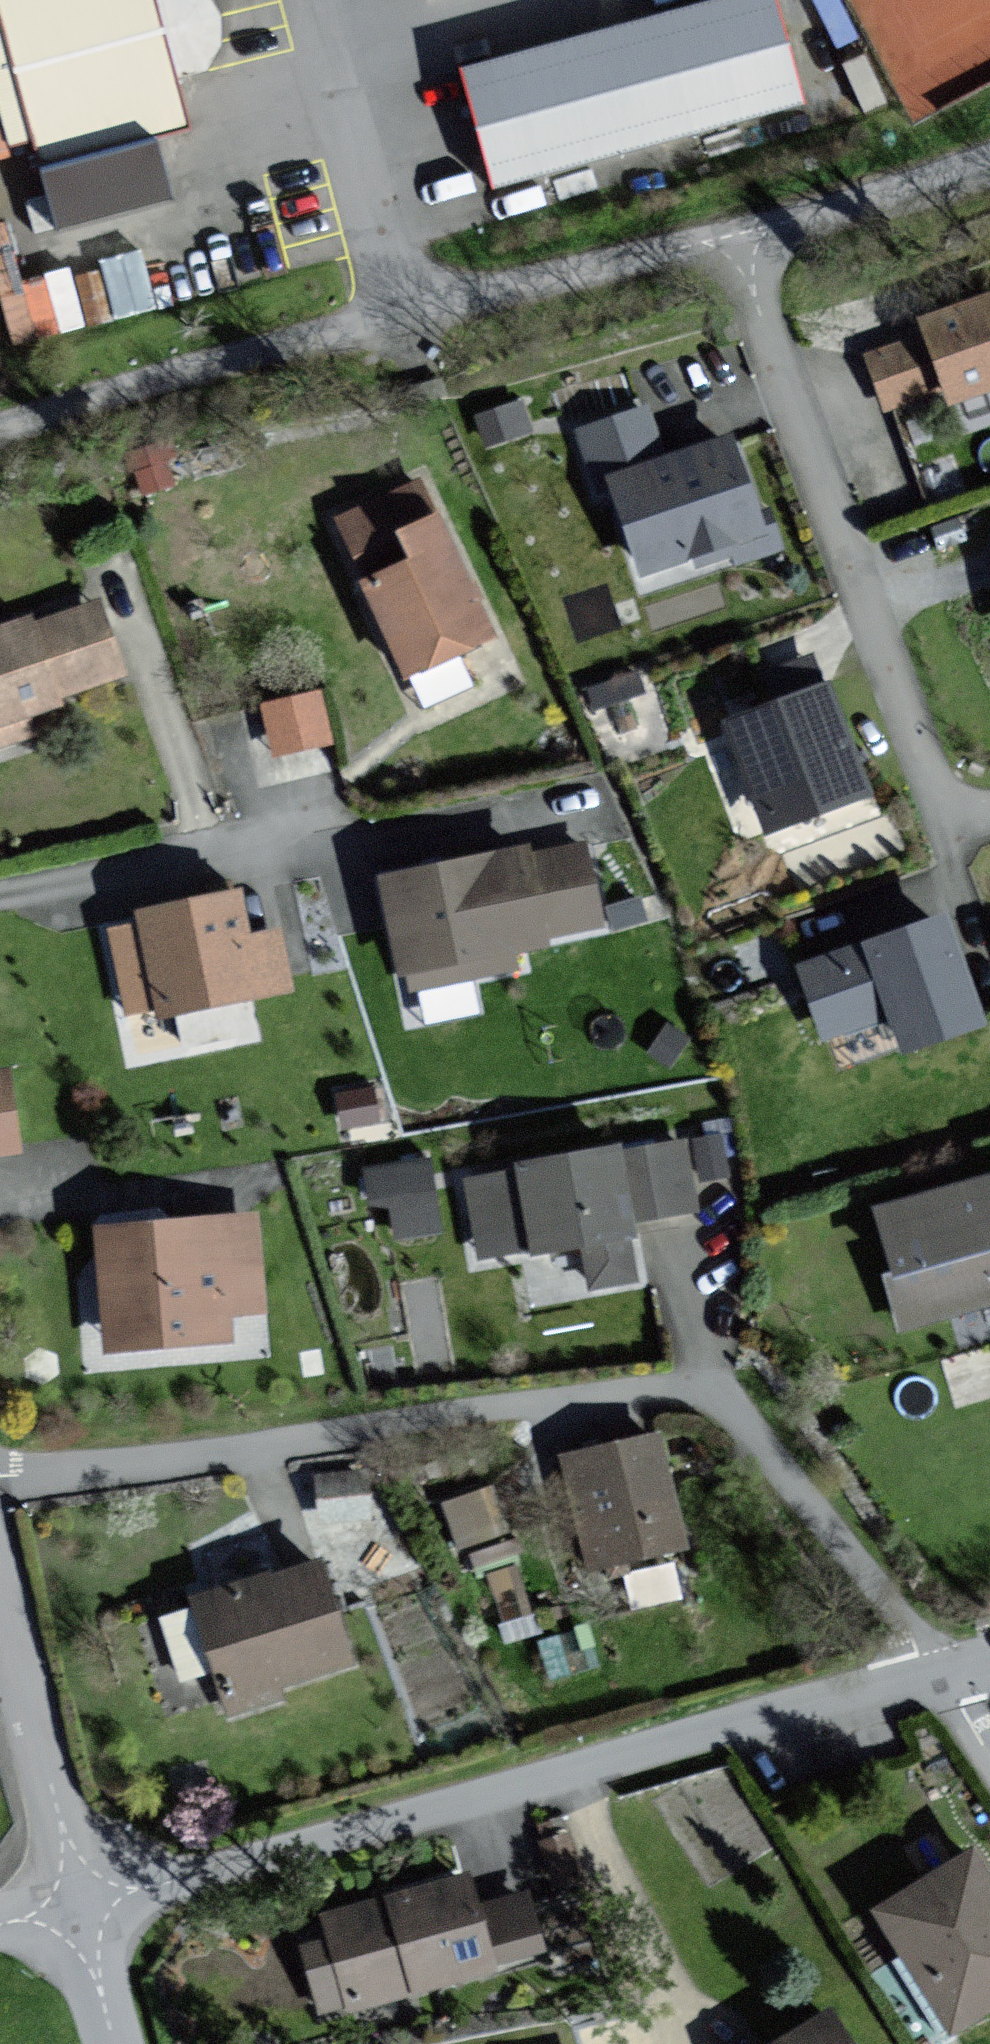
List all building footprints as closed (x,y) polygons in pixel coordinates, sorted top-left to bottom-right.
[(165,82),(203,76),(215,50),(215,17),(204,0),(0,0),(0,129),(6,151),(29,144),(37,172),(179,134),(165,82)] [(474,69),(502,180),(802,104),(776,0),(747,0),(474,69)] [(7,331),(80,321),(72,263),(0,273),(0,279),(7,331)] [(923,320),(927,330),(870,351),(893,411),(951,389),(956,402),(989,389),(989,295),(923,320)] [(762,522),(733,432),(666,453),(650,404),(574,428),(602,516),(621,510),(644,581),(738,551),(745,571),(788,557),(776,517),(762,522)] [(520,436),(510,406),(466,421),(476,451),(520,436)] [(499,632),(422,480),(338,522),(416,674),(499,632)] [(88,608),(27,630),(22,617),(0,625),(0,751),(29,741),(20,717),(115,683),(88,608)] [(320,677),(257,691),(270,746),(333,731),(320,677)] [(876,789),(829,681),(728,725),(776,833),(876,789)] [(607,922),(592,842),(534,853),(533,845),(384,872),(403,974),(414,972),(417,987),(520,968),(517,951),(555,943),(553,932),(607,922)] [(239,937),(230,894),(126,917),(150,1021),(288,991),(274,929),(239,937)] [(988,1023),(954,916),(808,961),(830,1032),(900,1010),(912,1047),(988,1023)] [(12,1071),(0,1073),(0,1156),(21,1154),(12,1071)] [(363,1079),(335,1082),(339,1117),(367,1113),(363,1079)] [(392,1226),(436,1225),(434,1149),(366,1150),(367,1196),(392,1195),(392,1226)] [(691,1217),(681,1151),(620,1160),(619,1152),(455,1177),(469,1267),(575,1251),(581,1291),(634,1283),(626,1227),(691,1217)] [(863,1219),(894,1336),(989,1310),(989,1185),(863,1219)] [(263,1314),(255,1217),(87,1231),(98,1353),(228,1343),(226,1317),(263,1314)] [(681,1554),(653,1440),(556,1463),(584,1578),(681,1554)] [(364,1507),(363,1463),(318,1465),(319,1508),(364,1507)] [(489,1474),(441,1490),(458,1540),(506,1524),(489,1474)] [(350,1667),(318,1566),(188,1608),(225,1723),(289,1703),(284,1688),(350,1667)] [(567,1824),(539,1830),(548,1869),(575,1863),(567,1824)] [(968,1856),(866,1922),(947,2043),(948,2043),(989,2016),(989,1889),(968,1856)] [(470,1912),(462,1880),(313,1918),(320,1942),(296,1948),(313,2017),(543,1958),(528,1898),(470,1912)] [(828,2012),(779,2043),(849,2043),(828,2012)]
